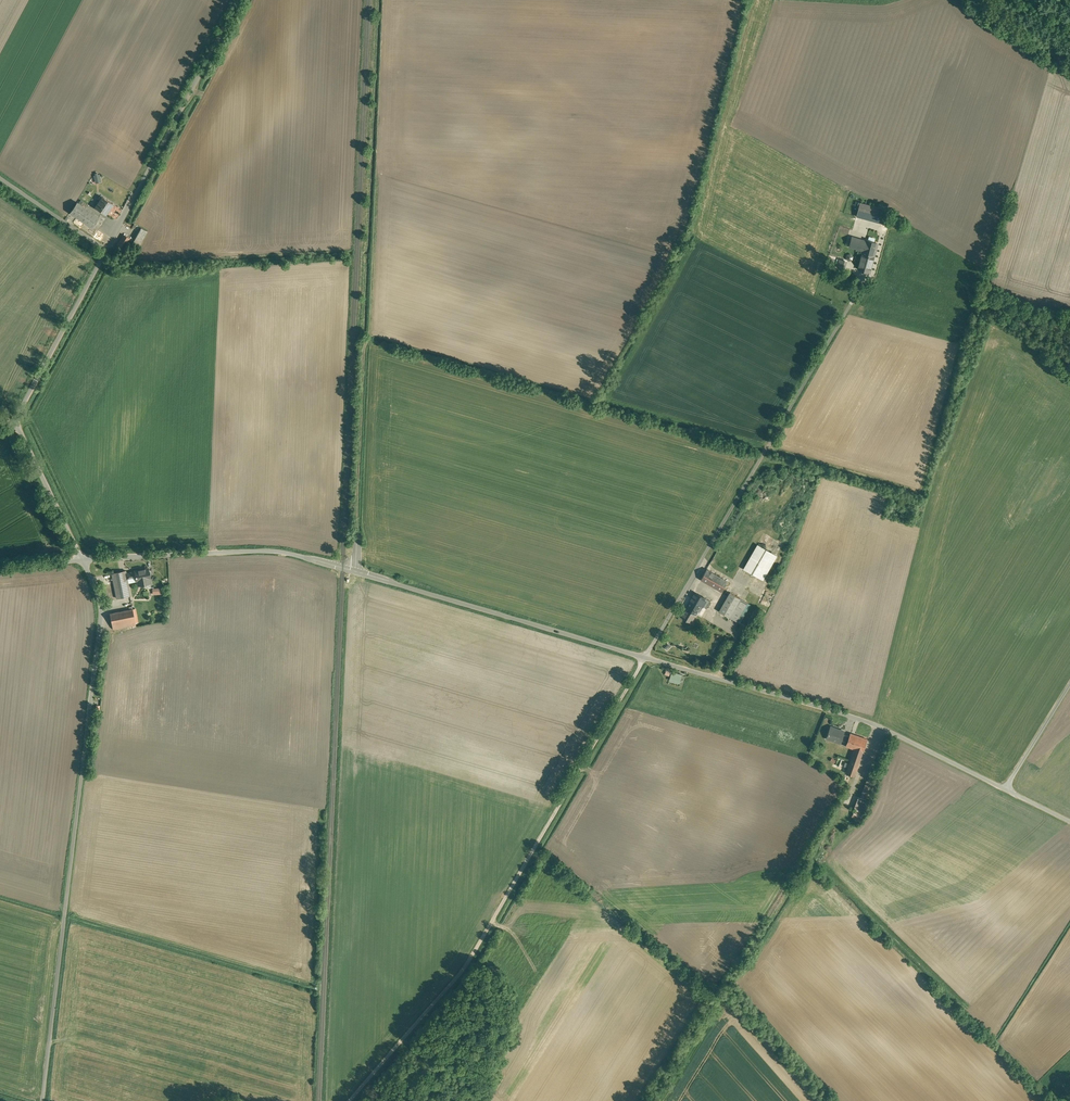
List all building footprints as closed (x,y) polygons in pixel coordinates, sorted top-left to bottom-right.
[(102,197),(94,208),(106,216),(114,205),(102,197)] [(77,203),(70,213),(92,228),(99,218),(77,203)] [(887,210),(860,203),(857,216),(883,223),(887,210)] [(109,215),(117,218),(121,209),(114,205),(109,215)] [(856,226),(846,223),(842,238),(852,241),(853,237),(856,226)] [(140,227),(132,242),(140,247),(148,231),(140,227)] [(130,238),(123,234),(117,245),(124,248),(130,238)] [(878,244),(866,240),(866,241),(853,237),(852,241),(842,238),(840,244),(863,251),(863,253),(874,256),(878,244)] [(874,256),(863,253),(858,269),(869,272),(874,256)] [(846,260),(840,258),(837,267),(844,269),(846,260)] [(757,545),(744,569),(763,579),(776,556),(757,545)] [(150,568),(100,575),(104,586),(113,585),(115,599),(131,597),(130,586),(137,584),(137,590),(153,587),(150,568)] [(727,581),(707,570),(701,579),(722,591),(727,581)] [(731,584),(727,581),(722,591),(725,593),(731,584)] [(706,599),(695,592),(688,605),(698,611),(699,611),(706,599)] [(731,593),(720,611),(729,617),(740,598),(731,593)] [(740,598),(729,617),(736,621),(747,602),(740,598)] [(698,611),(688,605),(681,617),(691,622),(698,611)] [(134,607),(109,614),(115,630),(137,626),(134,607)] [(682,676),(671,673),(669,681),(679,684),(682,676)] [(843,731),(837,729),(831,726),(827,738),(840,743),(841,739),(843,734),(844,731),(843,731)] [(867,739),(850,733),(849,736),(847,741),(846,746),(854,749),(846,773),(855,776),(867,739)] [(875,778),(867,775),(862,793),(870,795),(875,778)] [(861,819),(864,813),(856,810),(854,816),(861,819)]
